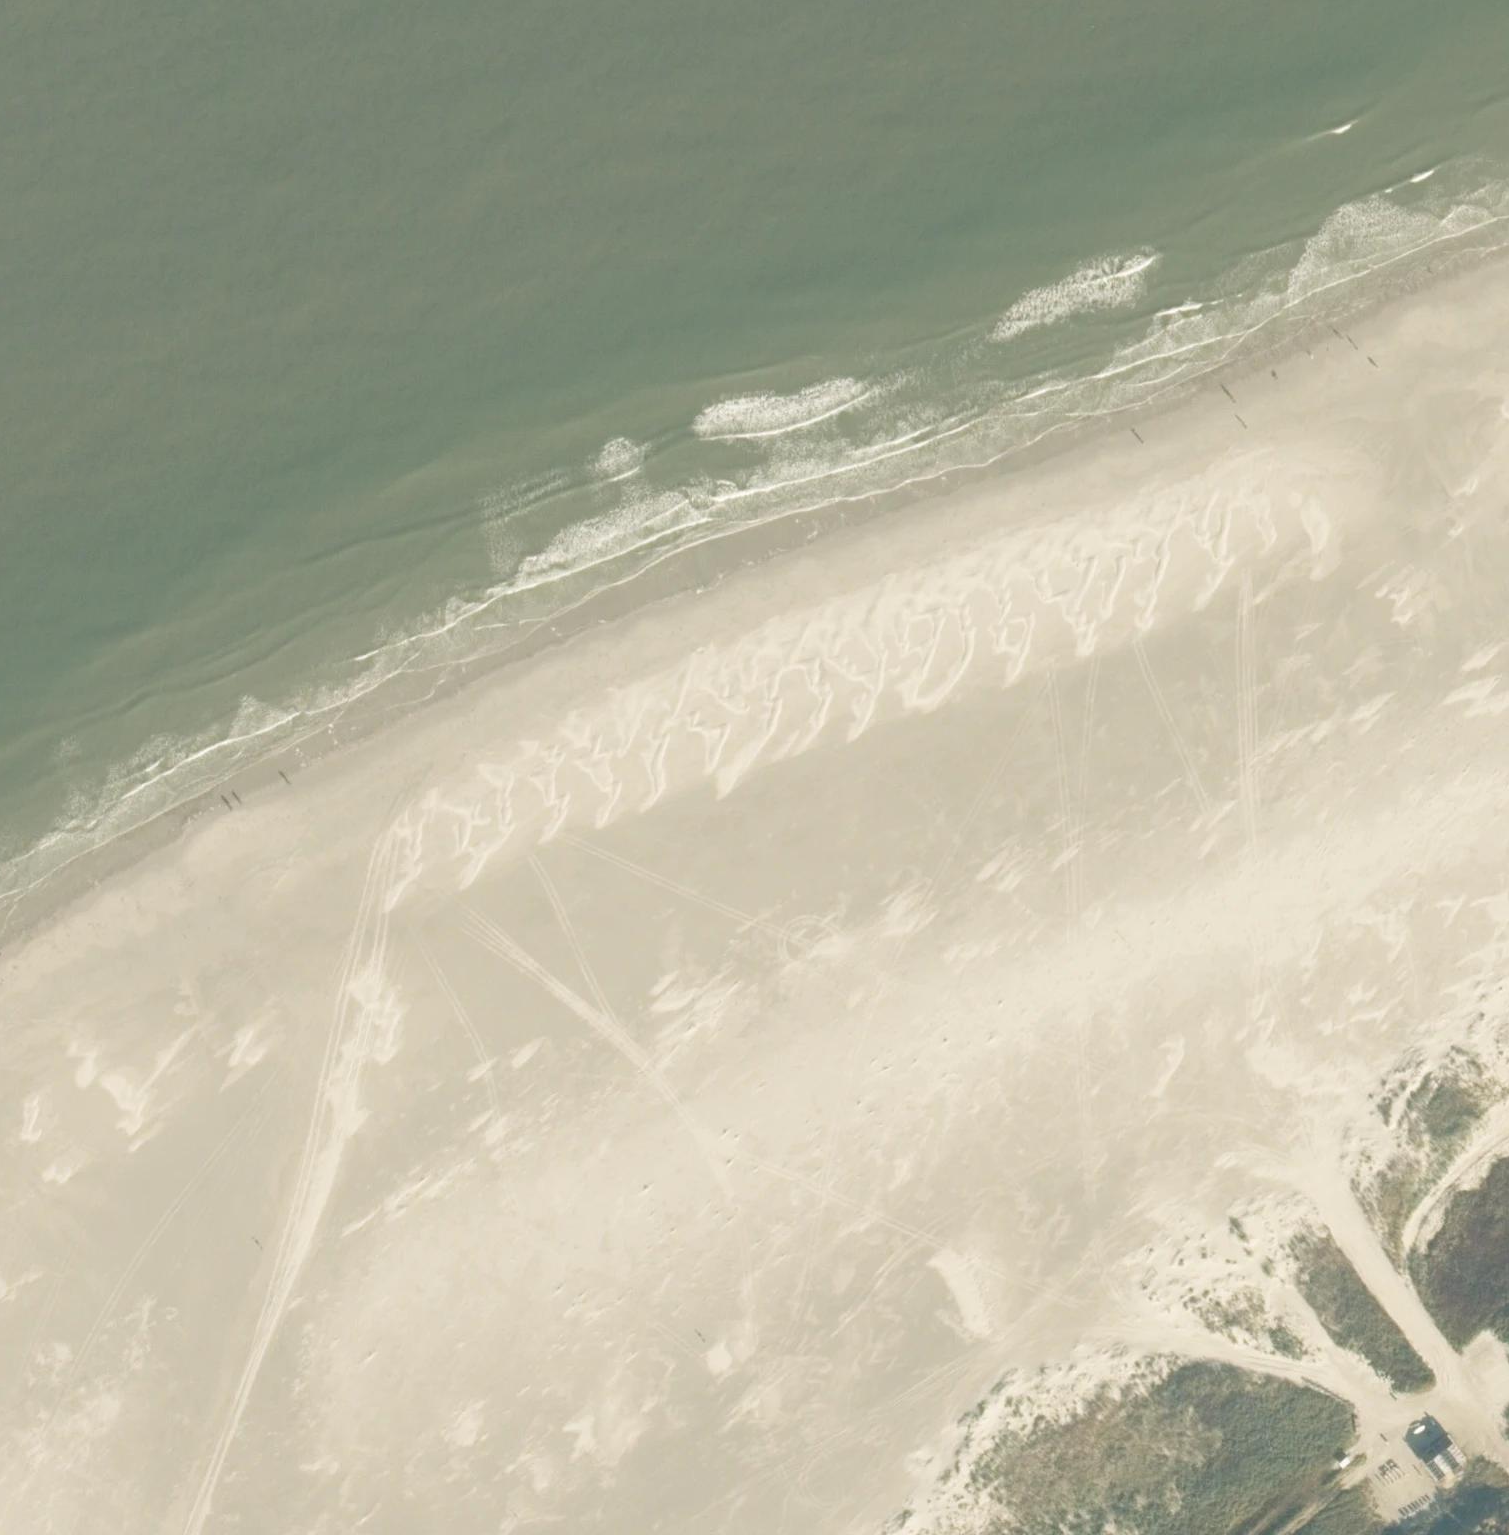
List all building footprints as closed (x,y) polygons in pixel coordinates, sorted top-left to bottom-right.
[(1437,1477),(1465,1454),(1448,1431),(1419,1454),(1437,1477)]
